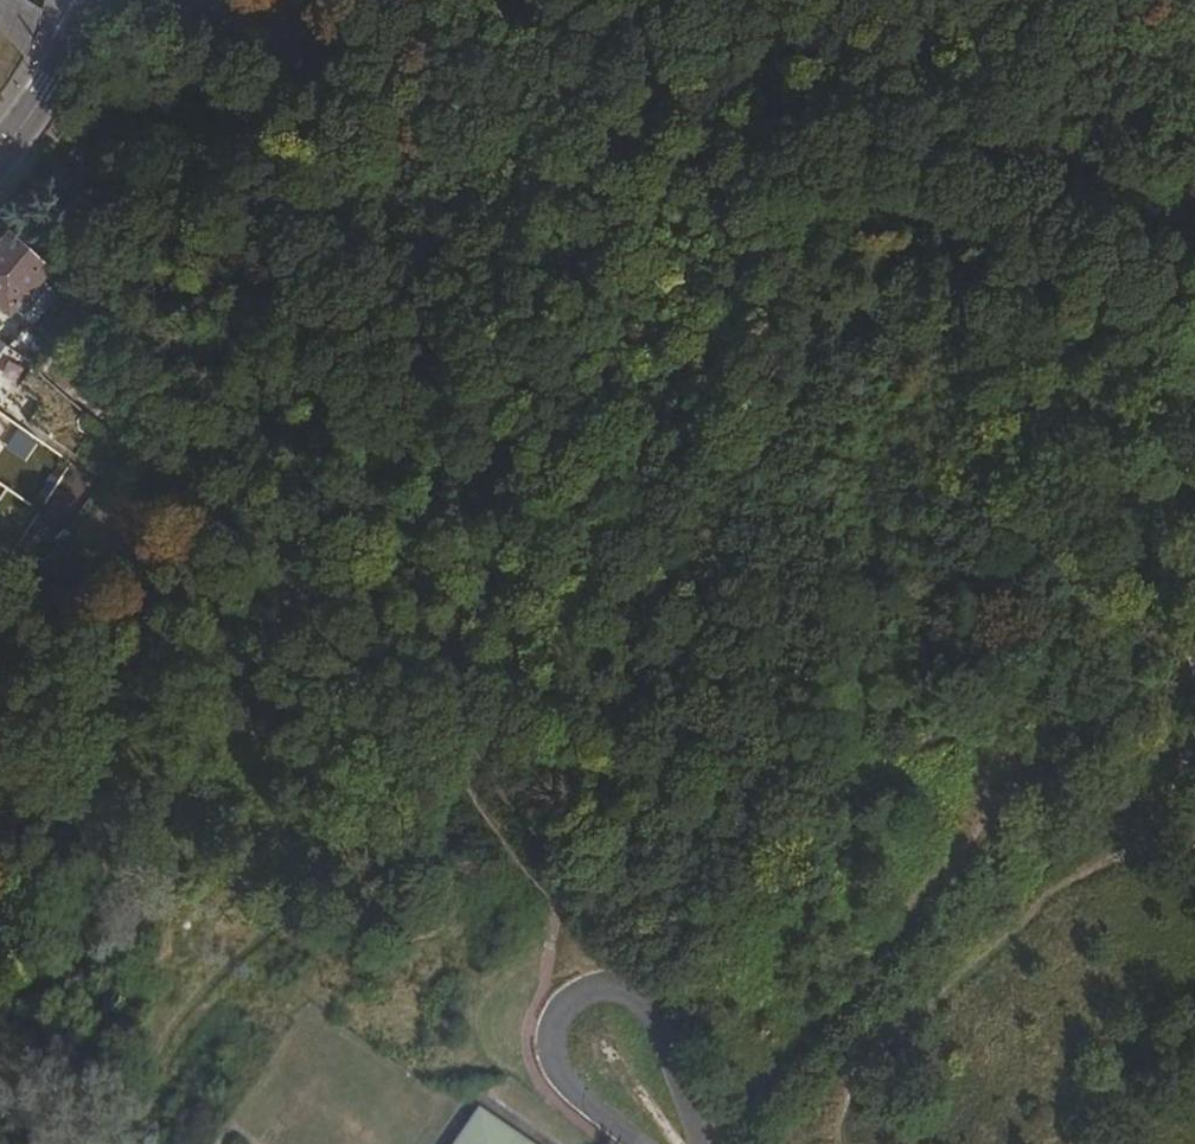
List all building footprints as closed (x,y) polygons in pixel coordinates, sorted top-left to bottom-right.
[(25,56),(39,16),(27,0),(0,0),(0,14),(25,56)] [(0,244),(0,310),(7,317),(43,279),(46,282),(52,273),(9,234),(0,244)] [(52,273),(46,282),(60,295),(66,287),(52,273)] [(478,1143),(501,1143),(509,1132),(495,1121),(478,1143)] [(509,1132),(501,1143),(526,1143),(509,1132)]
